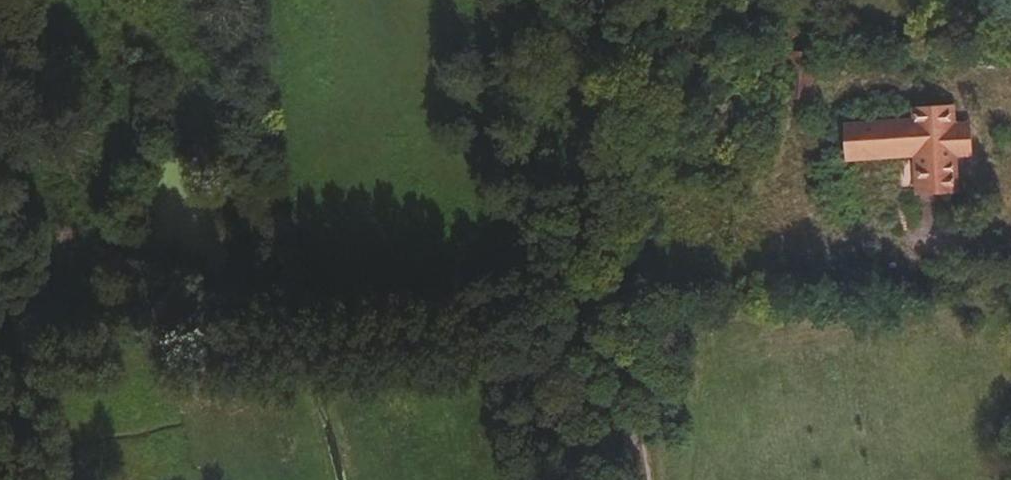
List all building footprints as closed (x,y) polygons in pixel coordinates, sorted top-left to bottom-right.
[(821,100),(821,51),(795,52),(796,100),(821,100)] [(954,166),(953,126),(910,129),(912,193),(955,190),(954,166)] [(972,196),(972,165),(954,166),(955,190),(955,196),(972,196)]
